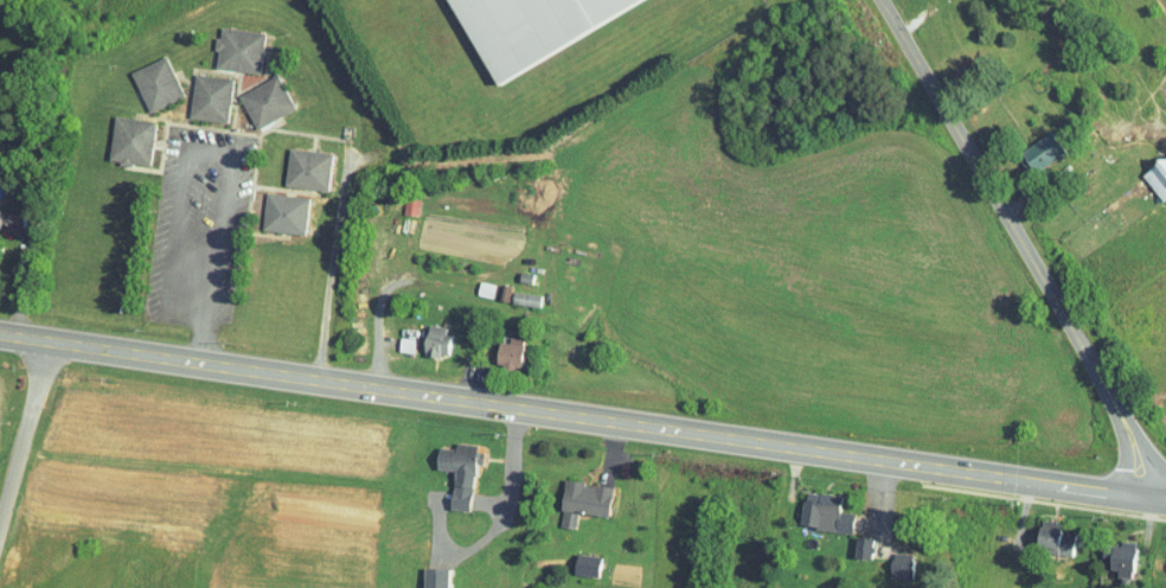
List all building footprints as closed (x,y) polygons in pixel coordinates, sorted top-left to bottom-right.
[(477,77),(621,0),(435,0),(477,77)] [(198,61),(244,65),(248,24),(204,20),(204,29),(201,29),(198,61)] [(168,89),(150,48),(115,64),(133,105),(168,89)] [(212,115),(217,71),(179,66),(173,110),(212,115)] [(222,87),(240,121),(279,101),(261,67),(222,87)] [(139,113),(98,109),(93,154),(134,158),(139,113)] [(1017,164),(1050,147),(1037,124),(1005,142),(1017,164)] [(311,183),(316,146),(273,140),(268,178),(311,183)] [(1149,194),(1165,178),(1165,155),(1154,142),(1126,168),(1149,194)] [(293,189),(250,184),(246,223),(289,228),(293,189)] [(479,277),(463,274),(461,288),(477,291),(479,277)] [(496,296),(523,300),(525,287),(498,283),(496,296)] [(433,350),(438,328),(428,326),(429,320),(412,317),(406,344),(433,350)] [(381,344),(398,346),(399,331),(382,330),(381,344)] [(481,334),(480,360),(505,360),(506,331),(492,330),(492,334),(481,334)] [(460,437),(439,436),(439,442),(421,440),(420,462),(438,463),(435,502),(454,504),(460,437)] [(593,509),(596,479),(549,474),(544,520),(561,521),(563,505),(593,509)] [(784,518),(836,525),(838,506),(822,504),(824,488),(788,484),(784,518)] [(1021,543),(1056,549),(1061,519),(1025,513),(1021,543)] [(857,531),(841,529),(839,550),(855,551),(857,531)] [(1120,536),(1105,534),(1104,540),(1088,538),(1087,550),(1095,551),(1094,561),(1103,562),(1102,569),(1115,571),(1120,536)] [(557,566),(583,571),(587,550),(561,545),(557,566)] [(897,547),(877,546),(875,571),(896,571),(897,547)] [(408,560),(408,587),(431,587),(431,560),(408,560)]
